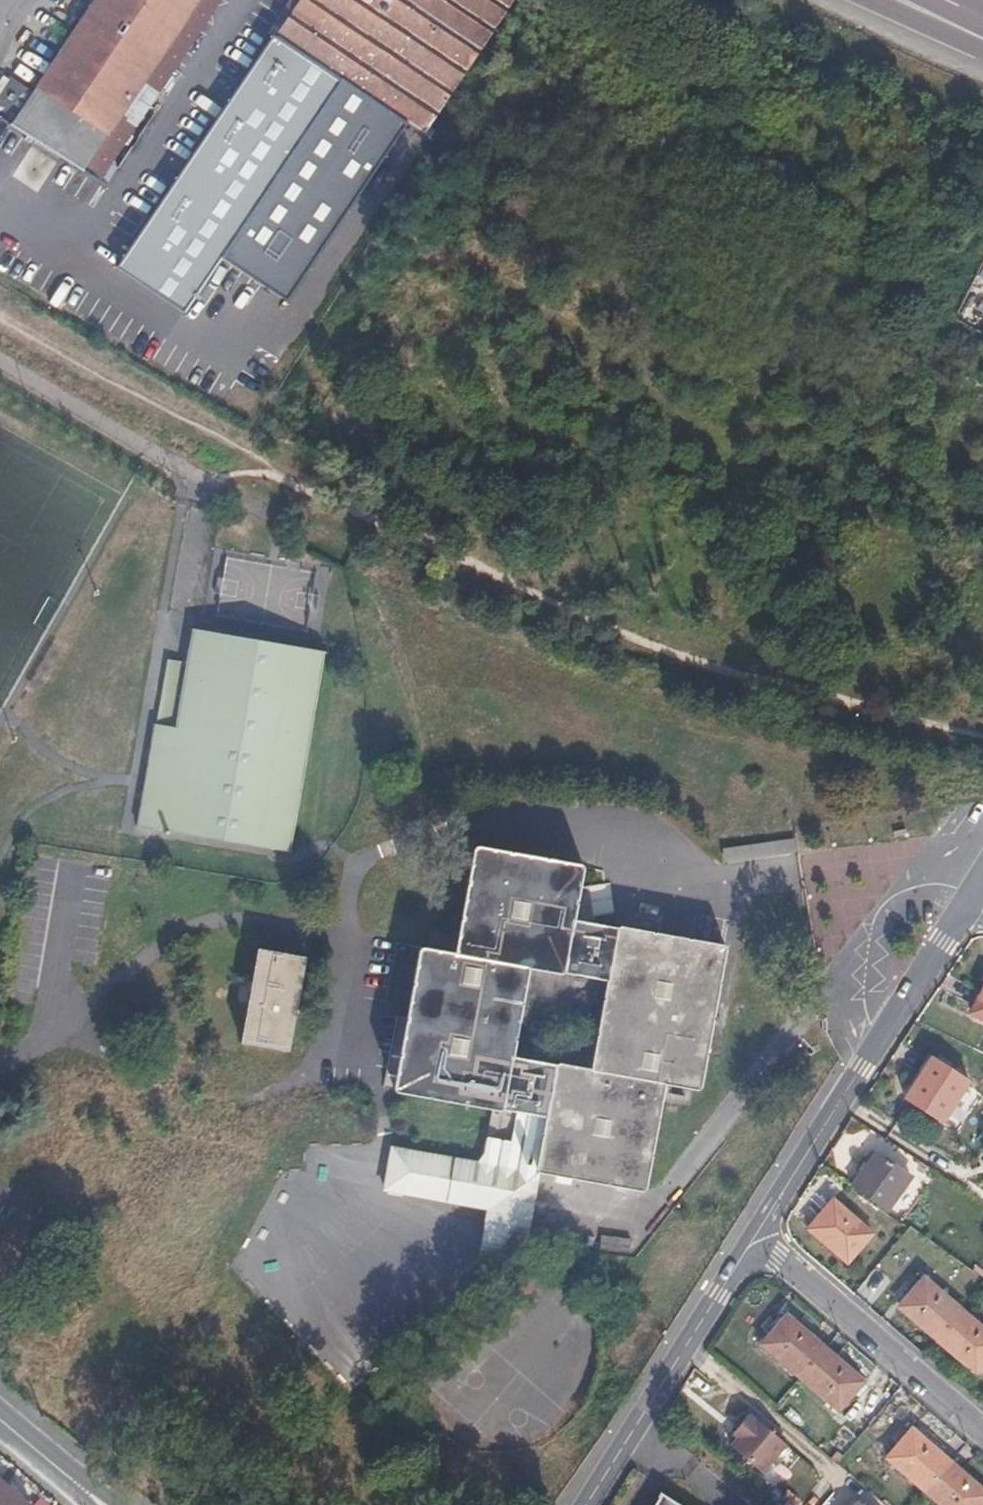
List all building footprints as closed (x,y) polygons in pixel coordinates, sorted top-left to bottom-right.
[(82,170),(196,0),(96,0),(11,125),(82,170)] [(341,77),(422,132),(507,0),(298,0),(299,1),(192,158),(257,201),(332,90),(291,63),(300,49),(341,77)] [(332,90),(341,77),(300,49),(291,63),(332,90)] [(313,651),(185,627),(179,661),(163,658),(133,827),(276,851),(313,651)] [(552,1115),(543,1169),(650,1188),(669,1079),(705,1085),(729,944),(577,918),(586,863),(478,844),(458,951),(423,944),(399,1088),(493,1104),(552,1115)] [(241,1046),(290,1055),(306,958),(258,951),(241,1046)] [(982,1019),(982,988),(971,1013),(982,1019)] [(907,1103),(942,1126),(971,1082),(939,1060),(922,1086),(919,1084),(907,1103)] [(483,1159),(391,1144),(382,1189),(487,1208),(479,1249),(527,1257),(543,1169),(552,1115),(493,1104),(483,1159)] [(877,1153),(852,1187),(887,1212),(913,1176),(877,1153)] [(847,1262),(873,1233),(833,1199),(808,1227),(847,1262)] [(900,1306),(938,1339),(964,1310),(925,1278),(900,1306)] [(938,1339),(976,1372),(982,1364),(982,1326),(964,1310),(938,1339)] [(763,1344),(801,1378),(826,1348),(788,1316),(763,1344)] [(826,1348),(801,1378),(840,1411),(865,1382),(826,1348)] [(763,1474),(787,1446),(751,1414),(734,1435),(738,1439),(732,1446),(763,1474)] [(888,1460),(925,1492),(952,1462),(914,1430),(888,1460)] [(925,1492),(940,1504),(981,1504),(982,1503),(982,1488),(952,1462),(925,1492)] [(0,1479),(0,1504),(31,1504),(0,1479)] [(662,1492),(654,1504),(683,1504),(662,1492)]
